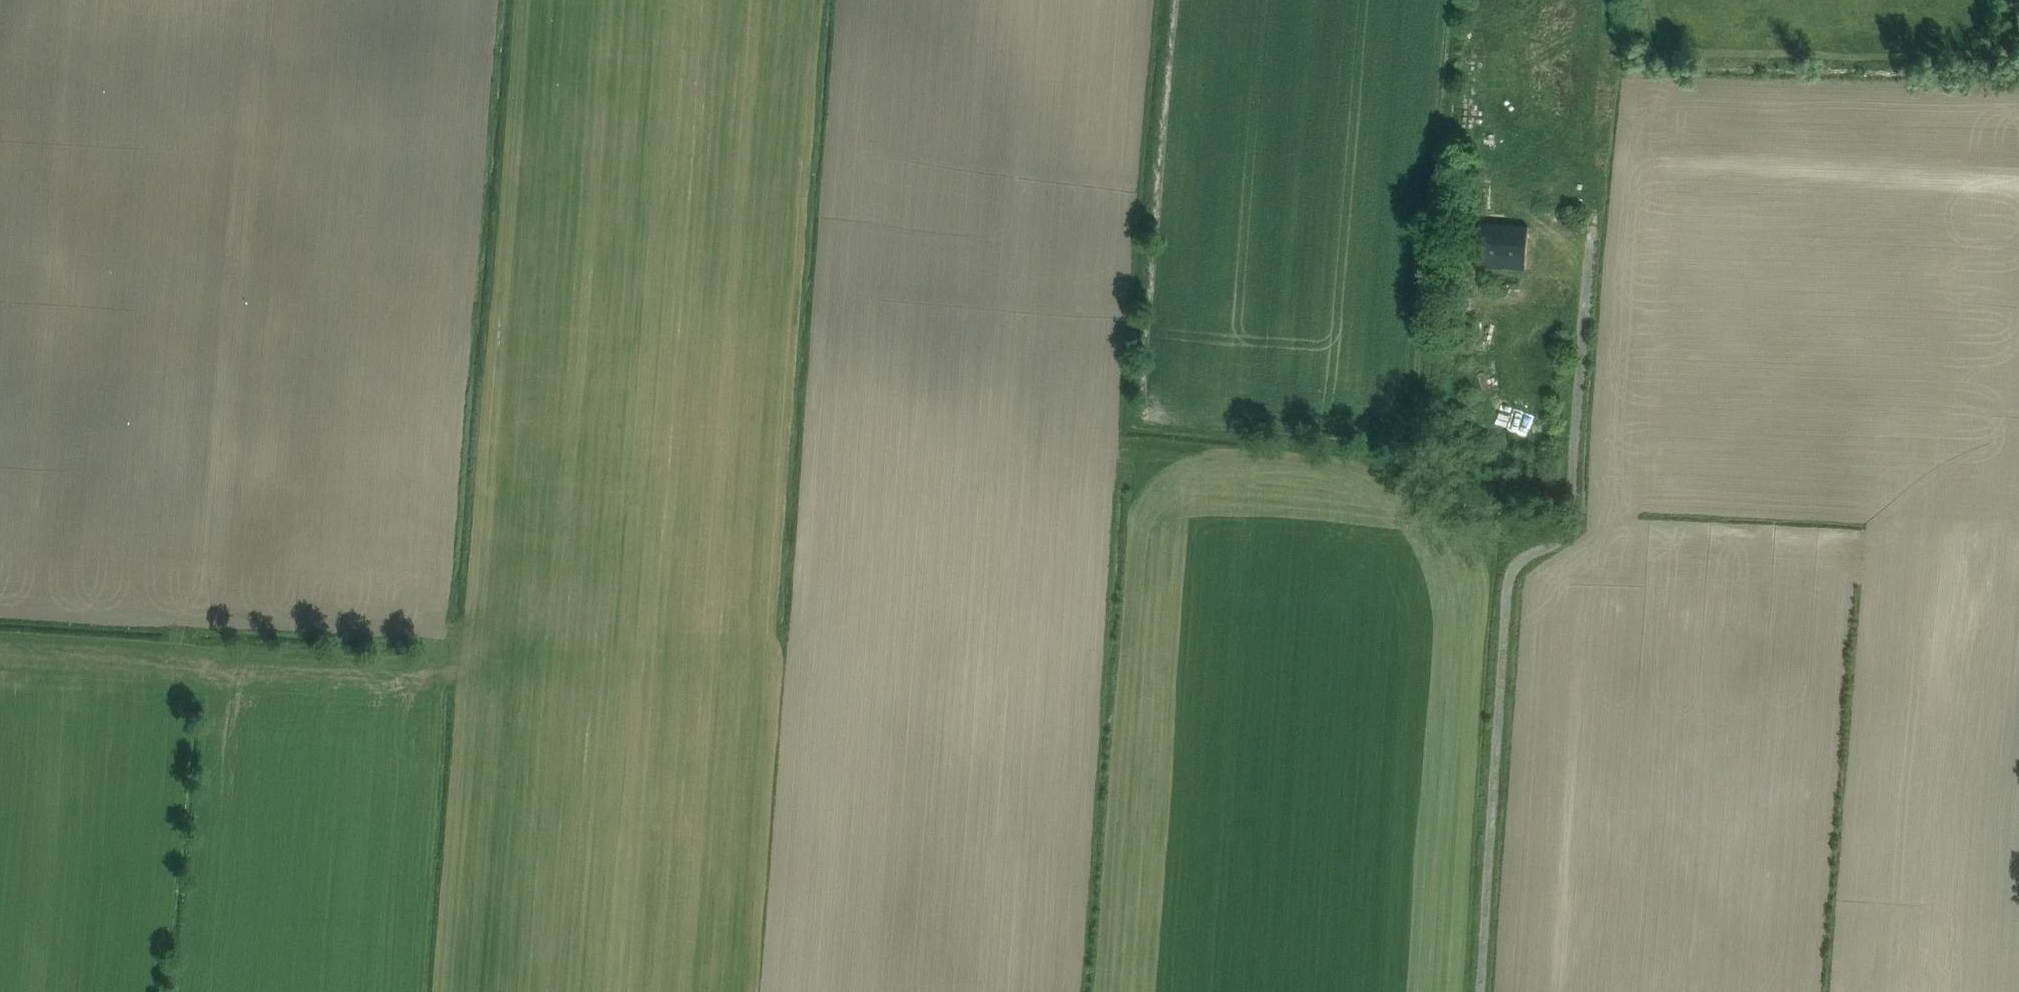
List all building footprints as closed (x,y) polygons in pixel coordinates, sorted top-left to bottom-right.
[(1501,264),(1501,260),(1523,262),(1526,233),(1519,232),(1520,228),(1485,224),(1484,252),(1483,263),(1501,264)]
